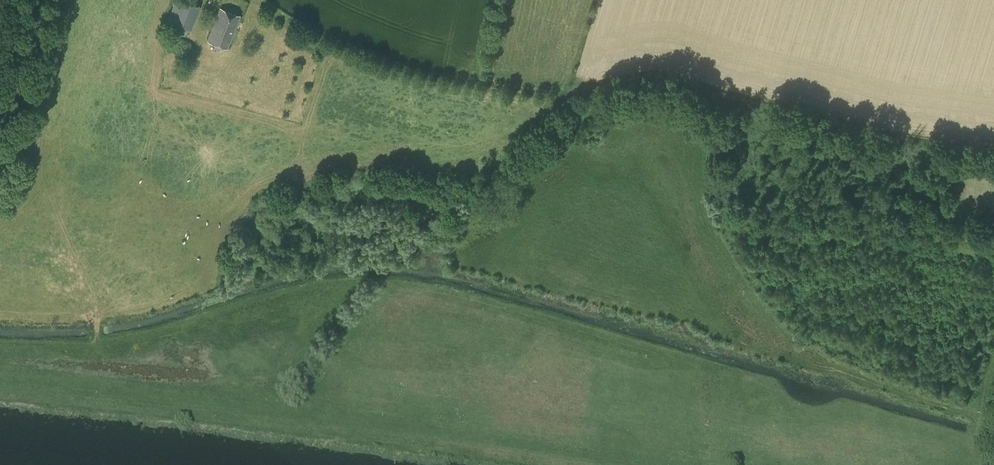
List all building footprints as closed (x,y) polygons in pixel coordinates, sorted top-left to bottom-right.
[(199,6),(184,0),(176,0),(165,27),(184,34),(187,26),(191,28),(199,6)] [(227,48),(240,16),(220,8),(208,41),(227,48)] [(187,46),(182,43),(177,53),(188,58),(193,47),(188,45),(187,46)]
